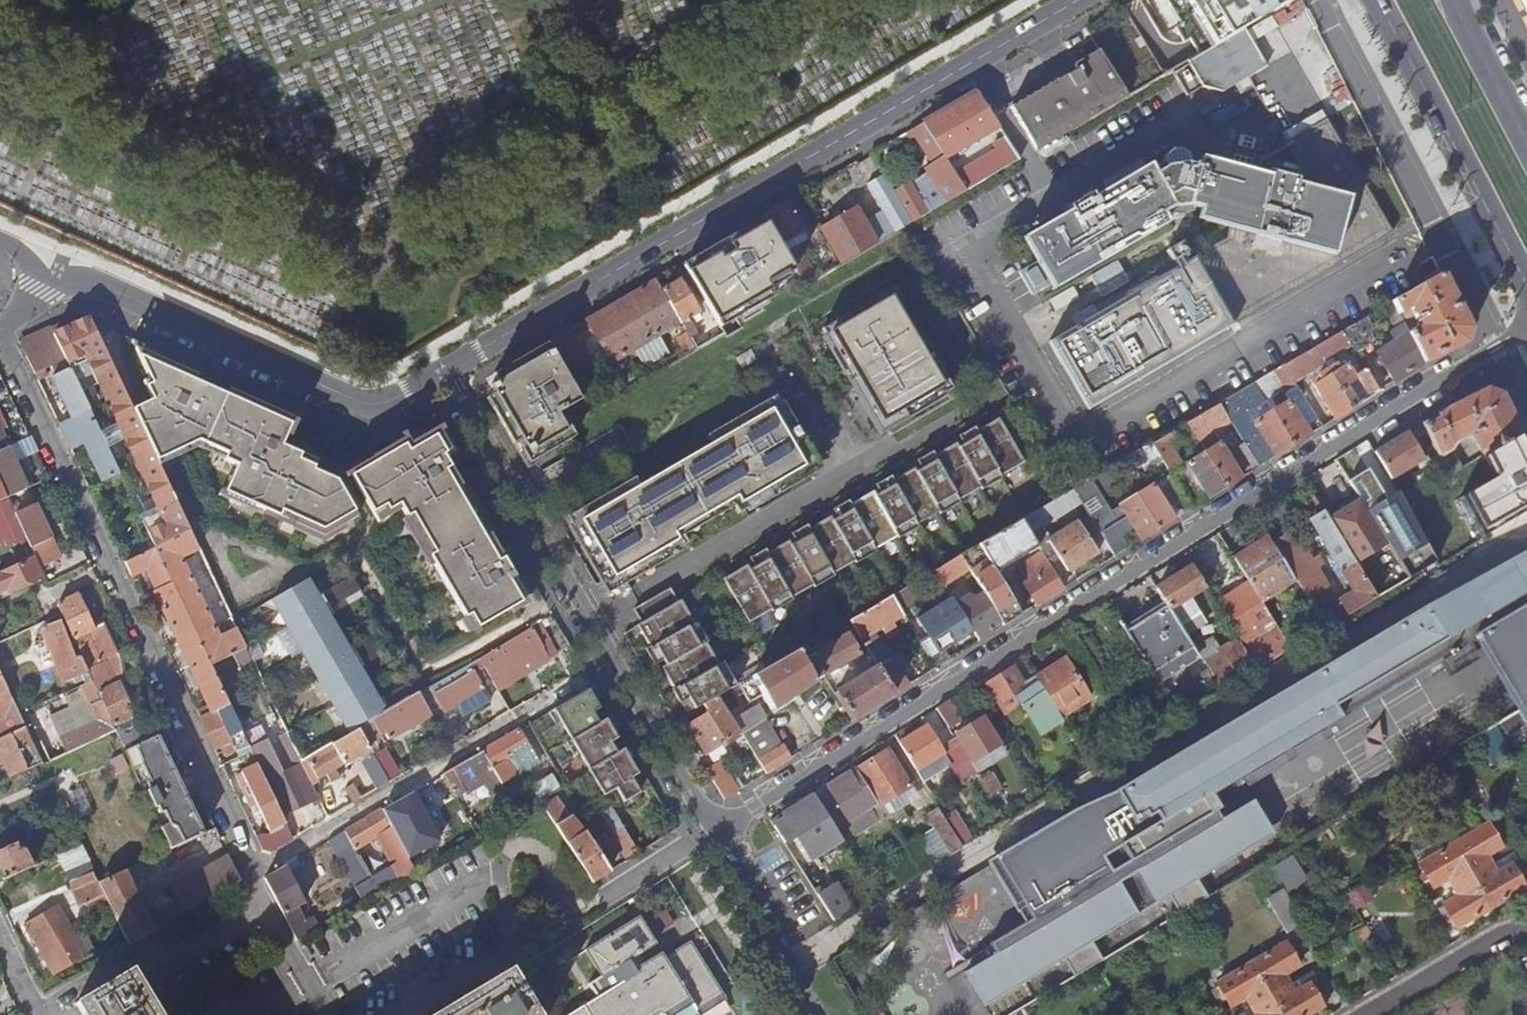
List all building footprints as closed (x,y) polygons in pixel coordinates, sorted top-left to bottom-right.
[(1228,39),(1214,14),(1206,0),(1137,0),(1083,31),(1127,97),(1185,63),(1228,39)] [(1292,0),(1239,0),(1214,14),(1228,39),(1243,29),(1292,0)] [(1266,68),(1243,29),(1228,39),(1185,63),(1200,89),(1221,95),(1266,68)] [(1033,153),(1126,98),(1096,53),(1072,68),(1074,71),(1008,110),(1033,153)] [(997,128),(975,94),(921,126),(942,157),(942,158),(964,193),(1019,161),(1011,149),(978,169),(971,166),(961,172),(954,162),(947,157),(997,128)] [(1098,317),(1075,330),(1048,346),(1088,414),(1393,237),(1326,122),(1286,145),(1300,169),(1296,182),(1270,176),(1269,179),(1268,185),(1202,168),(1200,174),(1186,170),(1185,163),(1183,160),(1180,156),(1174,153),(1169,155),(1165,158),(1162,163),(1160,169),(1162,174),(1149,181),(1146,176),(1095,206),(1092,201),(1090,198),(1066,212),(1068,215),(1071,220),(1028,245),(1053,289),(1164,224),(1172,220),(1169,215),(1191,212),(1191,218),(1198,220),(1230,227),(1229,232),(1227,243),(1098,317)] [(942,157),(921,126),(907,134),(909,140),(915,137),(927,156),(928,155),(934,163),(923,168),(927,174),(894,194),(912,223),(964,193),(942,158),(942,157)] [(1268,185),(1269,179),(1203,163),(1202,168),(1268,185)] [(1095,206),(1146,176),(1144,171),(1092,201),(1095,206)] [(841,265),(906,227),(912,223),(894,194),(883,176),(865,186),(885,218),(867,229),(856,211),(821,231),(841,265)] [(810,200),(806,193),(799,196),(801,199),(804,198),(806,202),(810,200)] [(807,241),(785,205),(762,219),(794,271),(804,287),(816,280),(796,247),(807,241)] [(1169,215),(1172,220),(1172,226),(1191,223),(1191,218),(1191,212),(1169,215)] [(1071,220),(1068,215),(1021,243),(1051,296),(1167,229),(1164,224),(1053,289),(1028,245),(1071,220)] [(684,271),(719,329),(737,319),(742,316),(740,313),(749,308),(750,311),(774,297),(767,284),(786,273),(787,275),(794,271),(762,219),(721,243),(724,248),(684,271)] [(1197,224),(1229,232),(1230,227),(1198,220),(1197,224)] [(1172,266),(1186,258),(1180,247),(1166,255),(1172,266)] [(828,272),(837,267),(831,256),(821,261),(828,272)] [(1410,334),(1425,366),(1465,346),(1470,332),(1442,277),(1394,304),(1400,316),(1405,314),(1408,320),(1414,318),(1418,325),(1411,327),(1415,332),(1410,334)] [(654,281),(546,344),(560,368),(600,345),(609,360),(611,364),(613,363),(623,357),(640,347),(658,337),(680,324),(661,292),(654,281)] [(678,282),(661,292),(680,324),(686,334),(689,338),(695,350),(702,346),(686,320),(697,314),(692,305),(697,302),(689,288),(683,291),(678,282)] [(891,286),(821,329),(860,394),(866,390),(884,419),(877,423),(881,429),(908,413),(906,410),(925,399),(926,402),(952,386),(928,347),(925,348),(920,339),(922,338),(904,308),(902,309),(896,301),(899,299),(891,286)] [(1385,310),(1395,330),(1396,331),(1405,326),(1400,316),(1394,304),(1385,310)] [(1070,321),(1075,330),(1098,317),(1093,308),(1070,321)] [(131,410),(87,319),(51,336),(63,361),(64,364),(83,355),(163,525),(145,533),(152,548),(188,531),(155,462),(131,410)] [(1343,334),(1351,349),(1355,355),(1375,343),(1370,335),(1374,333),(1367,320),(1343,334)] [(1388,334),(1393,345),(1404,339),(1402,335),(1408,331),(1405,326),(1396,331),(1395,330),(1388,334)] [(63,361),(51,336),(47,328),(17,342),(32,375),(42,370),(63,361)] [(1376,356),(1394,385),(1425,366),(1410,334),(1408,331),(1402,335),(1404,339),(1393,345),(1376,356)] [(695,350),(689,338),(686,334),(676,340),(686,356),(695,350)] [(1315,350),(1324,365),(1351,349),(1343,334),(1315,350)] [(668,354),(658,337),(640,347),(643,353),(637,356),(644,368),(668,354)] [(546,344),(492,376),(497,383),(490,388),(495,397),(497,396),(507,414),(502,417),(517,442),(520,440),(525,449),(522,451),(530,465),(577,439),(563,414),(567,412),(565,407),(569,405),(568,402),(577,396),(570,383),(560,368),(546,344)] [(560,368),(570,383),(609,360),(600,345),(560,368)] [(131,410),(155,462),(197,442),(224,457),(222,463),(235,469),(222,496),(320,534),(354,515),(335,478),(310,471),(314,462),(279,447),(289,425),(272,418),(270,423),(262,420),(265,414),(184,378),(180,387),(173,384),(177,374),(136,356),(147,379),(141,382),(150,401),(131,410)] [(620,383),(625,391),(640,382),(631,366),(627,363),(623,357),(613,363),(619,374),(620,383)] [(1350,361),(1338,368),(1341,373),(1348,368),(1352,365),(1350,361)] [(1326,368),(1352,411),(1379,394),(1366,373),(1354,380),(1348,368),(1341,373),(1338,368),(1338,366),(1332,370),(1329,366),(1326,368)] [(1254,386),(1265,403),(1271,399),(1264,388),(1278,382),(1287,396),(1297,389),(1284,368),(1254,386)] [(1314,389),(1334,422),(1352,411),(1326,368),(1322,371),(1325,374),(1318,378),(1319,380),(1313,383),(1316,388),(1314,389)] [(42,370),(32,375),(36,381),(45,377),(42,370)] [(87,411),(67,370),(50,378),(70,419),(87,411)] [(1482,458),(1521,433),(1503,396),(1488,391),(1447,411),(1420,427),(1439,464),(1453,456),(1451,450),(1453,446),(1470,435),(1482,458)] [(1265,403),(1268,409),(1274,406),(1277,410),(1289,403),(1282,392),(1271,399),(1265,403)] [(1232,426),(1243,444),(1256,436),(1250,427),(1265,417),(1262,412),(1268,409),(1265,403),(1230,424),(1232,426)] [(1268,409),(1292,448),(1310,437),(1289,403),(1277,410),(1274,406),(1268,409)] [(1185,426),(1197,447),(1215,436),(1232,426),(1230,424),(1219,406),(1185,426)] [(1243,444),(1258,469),(1292,448),(1268,409),(1262,412),(1265,417),(1250,427),(1256,436),(1243,444)] [(783,410),(570,506),(602,576),(779,496),(773,482),(808,466),(783,410)] [(70,419),(57,425),(69,451),(82,445),(100,482),(117,474),(87,411),(70,419)] [(729,574),(711,584),(736,628),(761,614),(762,616),(783,605),(781,603),(804,590),(805,592),(826,580),(824,578),(847,565),(848,567),(868,555),(867,553),(890,540),(891,542),(911,531),(910,529),(933,516),(934,518),(954,506),(953,504),(976,491),(977,493),(997,482),(996,479),(1019,466),(993,421),(970,434),(968,430),(952,439),(957,449),(946,455),(943,450),(928,459),(925,455),(909,464),(915,473),(903,480),(900,475),(885,484),(882,479),(866,489),(872,498),(860,505),(858,500),(842,509),(839,504),(823,513),(829,523),(818,529),(815,524),(799,533),(797,529),(781,538),(786,548),(775,554),(772,549),(756,558),(754,554),(738,563),(743,573),(732,579),(729,574)] [(1155,453),(1169,477),(1182,469),(1168,446),(1176,440),(1172,433),(1150,446),(1155,453)] [(1526,510),(1526,444),(1521,433),(1482,458),(1472,463),(1482,482),(1484,486),(1499,477),(1518,515),(1526,510)] [(372,518),(397,505),(473,633),(523,603),(511,582),(516,579),(504,560),(497,565),(492,557),(500,552),(430,434),(407,444),(408,445),(350,474),(372,518)] [(1407,435),(1373,455),(1378,464),(1390,483),(1423,463),(1407,435)] [(1197,447),(1200,451),(1210,445),(1213,450),(1220,446),(1215,436),(1197,447)] [(33,449),(27,437),(5,447),(10,459),(33,449)] [(5,498),(24,489),(10,459),(5,447),(0,438),(0,488),(5,498)] [(1200,451),(1225,490),(1242,479),(1220,446),(1213,450),(1210,445),(1200,451)] [(1150,446),(1115,467),(1120,474),(1155,453),(1150,446)] [(1180,457),(1186,467),(1193,462),(1191,457),(1200,451),(1197,447),(1180,457)] [(1186,467),(1208,500),(1225,490),(1200,451),(1191,457),(1193,462),(1186,467)] [(1334,463),(1409,582),(1437,564),(1405,504),(1398,493),(1397,494),(1385,501),(1366,472),(1352,451),(1334,463)] [(1458,495),(1482,482),(1472,463),(1449,477),(1458,495)] [(1378,464),(1366,472),(1385,501),(1397,494),(1390,483),(1378,464)] [(1081,506),(1114,559),(1132,547),(1124,535),(1133,531),(1140,542),(1157,532),(1135,498),(1112,514),(1102,499),(1119,490),(1108,472),(1071,492),(1081,506)] [(122,483),(127,494),(136,490),(131,479),(122,483)] [(1129,489),(1135,498),(1152,487),(1147,479),(1129,489)] [(1340,481),(1326,489),(1330,494),(1343,486),(1340,481)] [(1330,494),(1326,489),(1314,497),(1329,522),(1340,515),(1352,534),(1367,524),(1343,486),(1330,494)] [(1135,498),(1157,532),(1174,521),(1152,487),(1135,498)] [(1037,548),(1041,554),(1047,564),(1059,558),(1068,573),(1097,555),(1078,524),(1051,540),(1044,528),(1081,506),(1071,492),(1021,522),(1037,548)] [(0,500),(0,518),(10,513),(4,499),(0,500)] [(29,499),(10,509),(12,514),(28,549),(38,570),(58,560),(29,499)] [(1346,616),(1347,618),(1376,601),(1312,499),(1303,504),(1313,521),(1309,524),(1352,593),(1315,616),(1324,631),(1346,616)] [(17,534),(8,516),(0,519),(0,537),(2,542),(17,534)] [(1444,554),(1471,540),(1460,519),(1433,533),(1444,554)] [(975,547),(990,570),(993,574),(1037,548),(1021,522),(975,547)] [(194,713),(197,718),(227,704),(209,666),(231,655),(243,648),(222,603),(211,608),(218,624),(225,621),(230,632),(219,638),(216,636),(180,561),(181,557),(196,550),(188,531),(152,548),(123,563),(130,577),(144,570),(154,590),(153,591),(207,706),(194,713)] [(145,533),(115,547),(123,563),(152,548),(145,533)] [(1272,547),(1294,582),(1312,612),(1332,599),(1314,570),(1310,563),(1292,534),(1272,547)] [(1234,561),(1260,603),(1294,582),(1272,547),(1267,540),(1234,561)] [(1160,824),(1209,795),(1472,638),(1526,605),(1526,551),(1496,567),(1428,607),(1135,781),(1136,784),(1160,824)] [(1015,576),(1036,607),(1063,590),(1047,564),(1041,554),(1020,567),(1023,571),(1015,576)] [(959,557),(933,572),(943,588),(968,572),(959,557)] [(1310,563),(1314,570),(1320,567),(1316,560),(1310,563)] [(6,589),(7,593),(39,578),(31,561),(0,576),(0,592),(6,589)] [(207,585),(212,583),(206,570),(202,573),(207,585)] [(972,635),(978,643),(990,636),(987,632),(1000,624),(1003,628),(1020,617),(993,574),(990,570),(973,580),(982,596),(970,603),(967,598),(954,605),(972,635)] [(1167,608),(1185,637),(1205,625),(1189,599),(1204,590),(1191,570),(1156,591),(1167,608)] [(1385,593),(1398,586),(1393,577),(1380,585),(1385,593)] [(305,583),(270,603),(286,629),(321,609),(326,606),(320,596),(315,599),(305,583)] [(641,603),(647,614),(680,599),(674,588),(641,603)] [(904,589),(890,597),(897,610),(911,601),(904,589)] [(1242,650),(1256,672),(1278,659),(1290,652),(1276,628),(1258,640),(1244,615),(1256,607),(1244,589),(1217,605),(1244,648),(1242,650)] [(104,659),(114,654),(100,624),(90,628),(75,596),(55,606),(79,656),(85,669),(104,659)] [(890,597),(856,616),(847,622),(859,641),(879,630),(885,640),(895,634),(890,624),(902,617),(897,610),(890,597)] [(919,642),(936,669),(946,663),(941,653),(972,635),(954,605),(953,603),(941,610),(943,614),(938,618),(936,614),(933,610),(916,620),(927,637),(919,642)] [(321,609),(286,629),(301,655),(336,635),(327,619),(332,616),(326,606),(321,609)] [(1125,634),(1156,683),(1184,667),(1179,659),(1193,650),(1185,637),(1167,608),(1125,634)] [(60,683),(86,672),(85,669),(79,656),(74,658),(58,621),(39,629),(43,640),(37,642),(39,648),(46,646),(60,683)] [(479,661),(496,690),(548,659),(541,647),(549,642),(538,623),(529,628),(530,630),(479,661)] [(336,635),(301,655),(316,681),(351,661),(356,658),(350,648),(345,651),(336,635)] [(810,658),(822,677),(858,656),(847,636),(810,658)] [(1195,652),(1220,693),(1256,672),(1242,650),(1238,644),(1218,658),(1208,643),(1195,652)] [(243,648),(231,655),(237,667),(249,660),(243,648)] [(882,650),(869,658),(876,668),(894,695),(907,687),(890,659),(889,660),(882,650)] [(795,652),(729,690),(735,701),(743,697),(748,705),(761,698),(770,712),(814,685),(813,682),(822,677),(810,658),(801,663),(795,652)] [(104,659),(116,683),(121,681),(118,661),(114,654),(104,659)] [(351,661),(316,681),(332,707),(367,687),(357,671),(362,668),(356,658),(351,661)] [(96,693),(116,683),(104,659),(85,669),(86,672),(90,681),(96,693)] [(1034,680),(1059,719),(1088,700),(1064,661),(1034,680)] [(428,687),(442,711),(443,712),(457,704),(481,689),(482,689),(467,664),(428,687)] [(876,668),(834,695),(851,722),(894,695),(876,668)] [(1013,670),(985,687),(1003,716),(1018,706),(1022,712),(1043,729),(1059,719),(1034,680),(1023,687),(1013,670)] [(80,686),(89,706),(99,701),(96,693),(90,681),(80,686)] [(114,731),(123,751),(147,740),(142,729),(139,731),(116,683),(96,693),(99,701),(114,731)] [(347,734),(357,729),(387,711),(381,700),(376,703),(367,687),(332,707),(347,734)] [(417,694),(431,717),(442,711),(428,687),(417,694)] [(592,688),(547,714),(554,727),(559,724),(570,742),(598,726),(592,716),(604,709),(592,688)] [(486,698),(481,689),(457,704),(461,712),(486,698)] [(357,729),(368,749),(375,745),(373,741),(381,737),(380,736),(383,734),(387,741),(431,717),(417,694),(387,711),(357,729)] [(733,724),(716,698),(701,707),(706,714),(687,725),(705,756),(739,734),(733,724)] [(58,740),(65,755),(114,731),(99,701),(89,706),(96,721),(58,740)] [(961,721),(950,701),(936,711),(947,730),(961,721)] [(197,718),(213,751),(229,743),(222,727),(235,721),(227,704),(197,718)] [(758,708),(733,724),(739,734),(741,736),(763,722),(760,717),(763,715),(758,708)] [(9,735),(24,727),(18,715),(15,709),(0,716),(9,735)] [(570,742),(565,745),(572,758),(577,756),(588,774),(616,758),(610,747),(622,740),(610,719),(598,726),(570,742)] [(998,747),(981,720),(955,736),(977,773),(986,768),(980,758),(998,747)] [(779,748),(763,722),(741,736),(757,762),(779,748)] [(0,739),(0,761),(9,778),(27,770),(17,749),(31,742),(24,727),(9,735),(0,739)] [(442,752),(448,748),(437,727),(430,731),(442,752)] [(920,733),(898,746),(916,773),(943,756),(927,728),(920,733)] [(333,750),(341,765),(368,749),(357,729),(347,734),(330,745),(333,750)] [(517,731),(481,752),(499,785),(518,775),(536,764),(517,731)] [(283,817),(317,800),(309,783),(299,763),(291,745),(285,734),(277,738),(286,756),(288,756),(294,768),(282,774),(266,740),(250,748),(283,817)] [(158,828),(168,849),(201,834),(154,737),(147,740),(123,751),(134,775),(143,771),(150,787),(145,789),(154,807),(156,806),(159,813),(162,811),(168,824),(158,828)] [(299,763),(309,783),(316,779),(308,764),(333,750),(330,745),(299,763)] [(252,756),(247,746),(241,748),(246,759),(252,756)] [(762,769),(765,775),(789,760),(781,747),(779,748),(757,762),(762,769)] [(316,779),(341,765),(333,750),(308,764),(316,779)] [(616,758),(588,774),(602,797),(614,790),(622,805),(638,796),(630,781),(637,777),(633,771),(639,768),(628,751),(616,758)] [(481,752),(441,775),(454,798),(463,793),(469,793),(484,784),(490,795),(501,789),(499,785),(481,752)] [(878,758),(855,772),(878,808),(910,787),(888,752),(878,758)] [(374,759),(387,783),(394,779),(380,756),(374,759)] [(376,786),(376,790),(387,783),(374,759),(373,757),(364,762),(364,786),(376,786)] [(718,765),(705,772),(723,801),(736,793),(718,765)] [(756,772),(760,778),(765,775),(762,769),(756,772)] [(838,783),(813,798),(820,811),(833,831),(844,823),(867,809),(876,822),(884,817),(878,808),(855,772),(838,783)] [(920,779),(935,804),(940,800),(931,786),(935,784),(929,774),(920,779)] [(980,782),(990,798),(1000,791),(990,776),(980,782)] [(556,790),(549,777),(535,785),(542,798),(556,790)] [(255,805),(267,831),(283,823),(262,779),(242,789),(251,807),(255,805)] [(986,861),(1015,910),(1160,824),(1136,784),(1071,811),(986,861)] [(344,790),(352,804),(361,799),(353,785),(344,790)] [(382,810),(390,823),(417,809),(409,795),(382,810)] [(1217,809),(1209,795),(1160,824),(1015,910),(1024,925),(1214,811),(1217,809)] [(935,804),(938,809),(945,819),(954,814),(944,797),(940,800),(935,804)] [(809,861),(840,842),(837,837),(833,831),(820,811),(813,798),(810,800),(810,798),(794,808),(781,816),(809,861)] [(33,845),(42,863),(57,855),(79,845),(70,824),(58,799),(26,814),(39,843),(33,845)] [(541,808),(589,884),(607,873),(584,835),(567,815),(557,799),(541,808)] [(965,974),(984,1007),(1062,961),(1088,945),(1168,898),(1194,882),(1271,836),(1252,804),(1221,822),(997,955),(965,974)] [(417,809),(390,823),(411,860),(438,844),(417,809)] [(844,823),(852,837),(876,822),(867,809),(844,823)] [(935,827),(945,821),(945,819),(938,809),(928,816),(935,827)] [(326,841),(361,902),(413,873),(380,810),(326,841)] [(1024,925),(991,945),(997,955),(1221,822),(1214,811),(1024,925)] [(267,831),(254,838),(263,839),(285,828),(283,823),(267,831)] [(840,842),(841,844),(852,837),(844,823),(833,831),(837,837),(840,842)] [(615,831),(629,853),(639,847),(626,825),(615,831)] [(1524,889),(1515,874),(1510,866),(1495,874),(1485,858),(1500,850),(1486,825),(1418,865),(1423,875),(1418,879),(1422,885),(1427,882),(1432,890),(1447,881),(1457,898),(1442,906),(1447,915),(1449,919),(1456,930),(1524,890),(1524,889)] [(254,838),(260,850),(269,852),(291,839),(285,828),(263,839),(254,838)] [(36,863),(24,837),(0,848),(0,870),(4,878),(36,863)] [(57,855),(71,883),(93,874),(79,845),(57,855)] [(1292,855),(1277,862),(1289,886),(1303,879),(1292,855)] [(108,905),(127,945),(172,919),(182,913),(239,881),(227,856),(170,887),(178,902),(160,913),(161,916),(148,923),(123,871),(104,879),(98,883),(103,895),(108,905)] [(282,867),(263,878),(295,941),(307,934),(294,907),(301,903),(282,867)] [(1515,874),(1524,889),(1526,887),(1526,883),(1520,871),(1515,874)] [(71,883),(74,892),(97,881),(93,874),(71,883)] [(97,881),(74,892),(79,907),(86,903),(103,895),(98,883),(97,881)] [(1194,882),(1168,898),(1178,915),(1204,900),(1194,882)] [(1364,886),(1347,895),(1355,909),(1371,899),(1364,886)] [(1283,890),(1267,898),(1284,929),(1300,920),(1283,890)] [(90,913),(108,905),(103,895),(86,903),(90,913)] [(54,975),(81,958),(69,939),(73,936),(57,910),(43,919),(41,914),(23,925),(54,975)] [(182,913),(172,919),(176,926),(186,920),(182,913)] [(638,919),(583,952),(599,979),(587,986),(594,1000),(569,1014),(657,1014),(659,1014),(696,1014),(694,1012),(721,996),(689,943),(662,959),(660,955),(633,971),(627,961),(654,946),(638,919)] [(69,939),(81,958),(86,955),(73,936),(69,939)] [(1288,987),(1282,976),(1297,968),(1284,944),(1215,983),(1218,989),(1221,993),(1213,998),(1217,1005),(1225,1001),(1229,1008),(1244,999),(1254,1014),(1310,1014),(1321,1009),(1313,995),(1307,984),(1292,993),(1288,987)] [(1088,945),(1062,961),(1072,978),(1099,962),(1088,945)] [(129,970),(73,1003),(80,1014),(156,1014),(129,970)] [(510,973),(509,972),(437,1014),(535,1014),(510,973)] [(1309,975),(1288,987),(1292,993),(1307,984),(1313,995),(1320,991),(1309,975)] [(1221,993),(1218,989),(1210,993),(1213,998),(1221,993)]
